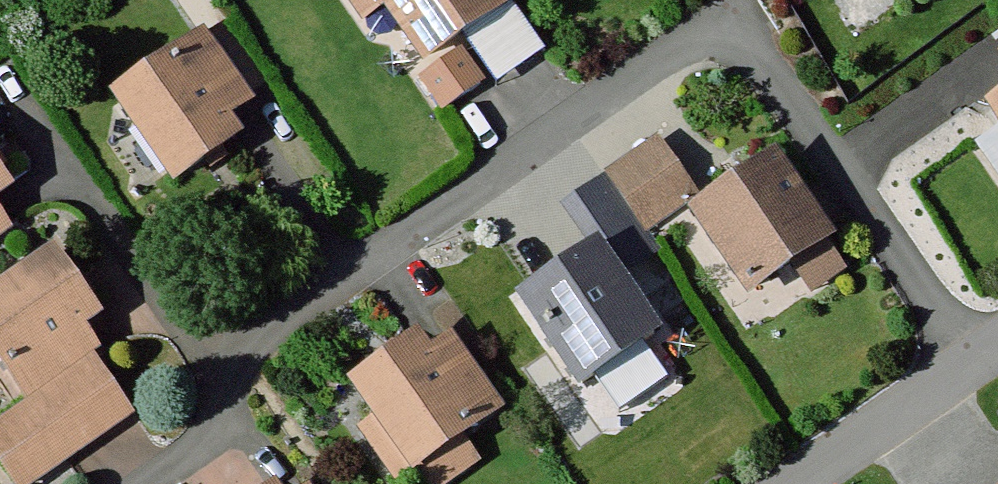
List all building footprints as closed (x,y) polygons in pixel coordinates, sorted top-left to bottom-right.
[(499,0),(352,0),(366,19),(386,5),(427,64),(505,9),(499,0)] [(225,17),(105,100),(167,190),(232,146),(221,130),(252,109),(247,101),(271,84),(225,17)] [(986,117),(997,134),(997,108),(986,117)] [(662,129),(600,179),(656,251),(674,230),(744,320),(786,289),(809,318),(869,272),(763,135),(702,181),(662,129)] [(585,252),(507,311),(576,400),(655,339),(612,284),(656,251),(600,179),(555,213),(585,252)] [(54,240),(0,277),(0,381),(20,409),(0,423),(0,473),(8,483),(28,483),(132,412),(85,344),(113,325),(54,240)] [(337,390),(360,419),(343,433),(384,483),(408,483),(412,481),(414,483),(451,483),(474,466),(454,440),(493,410),(446,350),(425,367),(402,338),(337,390)] [(236,444),(181,483),(265,483),(236,444)]
